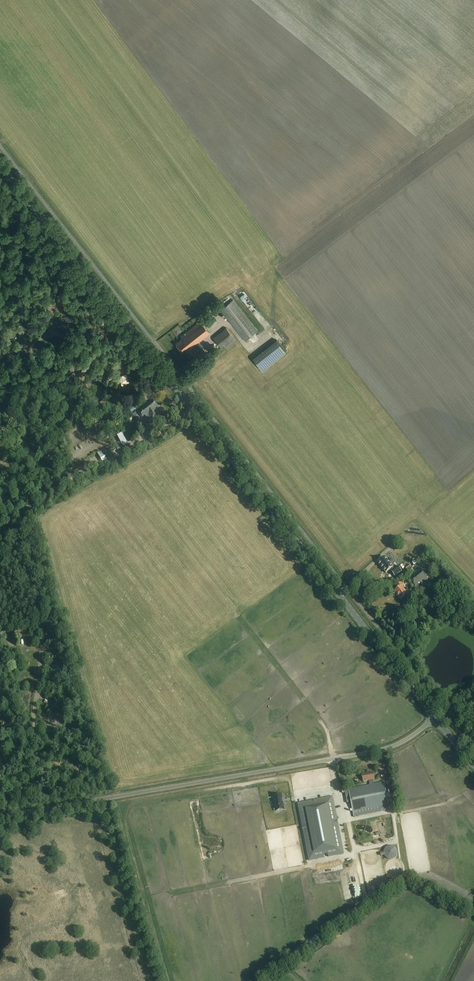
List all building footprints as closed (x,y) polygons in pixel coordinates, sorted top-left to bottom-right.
[(220,310),(244,341),(258,331),(233,300),(220,310)] [(211,335),(201,322),(181,338),(183,339),(176,344),(182,352),(189,347),(191,350),(211,335)] [(11,332),(26,329),(25,324),(10,326),(11,332)] [(236,340),(226,328),(213,338),(221,347),(224,345),(226,348),(236,340)] [(253,358),(262,370),(286,352),(276,340),(253,358)] [(134,415),(138,421),(143,426),(149,421),(150,423),(159,416),(155,411),(159,408),(153,401),(144,408),(143,408),(139,411),(137,412),(134,415)] [(153,434),(157,439),(162,435),(158,430),(153,434)] [(123,446),(121,443),(120,441),(114,445),(117,450),(123,446)] [(107,456),(107,455),(116,450),(113,445),(104,450),(104,449),(101,451),(105,457),(106,459),(109,458),(107,456)] [(408,531),(416,539),(421,534),(413,526),(408,531)] [(405,547),(413,558),(418,554),(409,544),(405,547)] [(393,567),(385,557),(378,562),(386,573),(390,569),(392,571),(391,572),(394,576),(401,571),(398,566),(394,569),(393,567)] [(427,565),(423,567),(427,574),(431,572),(427,565)] [(407,577),(415,587),(418,585),(427,578),(419,568),(407,577)] [(417,590),(415,591),(410,595),(408,593),(407,594),(402,588),(404,587),(401,583),(397,586),(399,589),(394,593),(400,601),(405,597),(409,601),(420,593),(417,590)] [(354,817),(389,810),(384,783),(374,785),(373,780),(375,780),(373,772),(362,774),(363,782),(369,781),(370,785),(349,789),(354,817)] [(275,808),(283,806),(281,795),(273,796),(275,808)] [(298,804),(309,861),(324,858),(324,854),(328,854),(328,857),(343,854),(332,797),(298,804)] [(352,905),(346,880),(336,882),(337,890),(339,890),(343,907),(352,905)]
